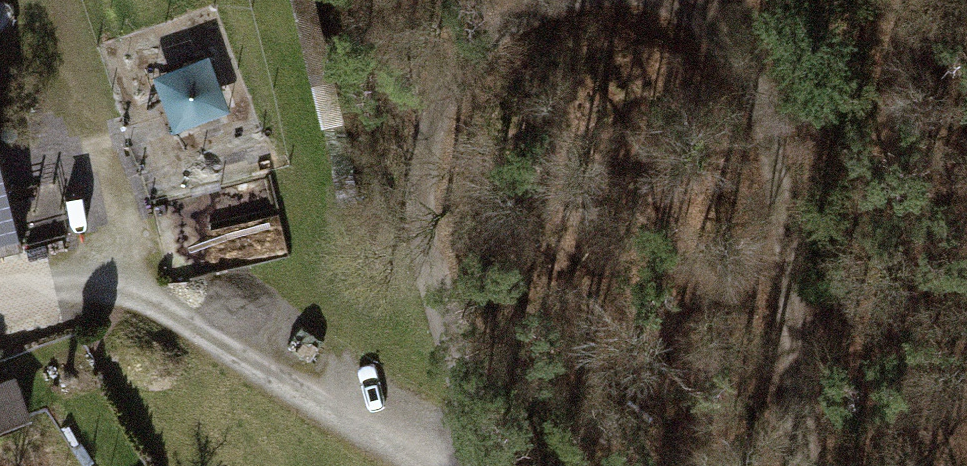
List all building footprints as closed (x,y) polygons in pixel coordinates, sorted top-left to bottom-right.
[(58,215),(4,0),(0,0),(0,229),(58,215)] [(165,65),(172,126),(232,119),(224,57),(165,65)] [(278,176),(173,203),(191,273),(296,246),(278,176)] [(39,419),(23,374),(0,382),(0,433),(39,419)]
